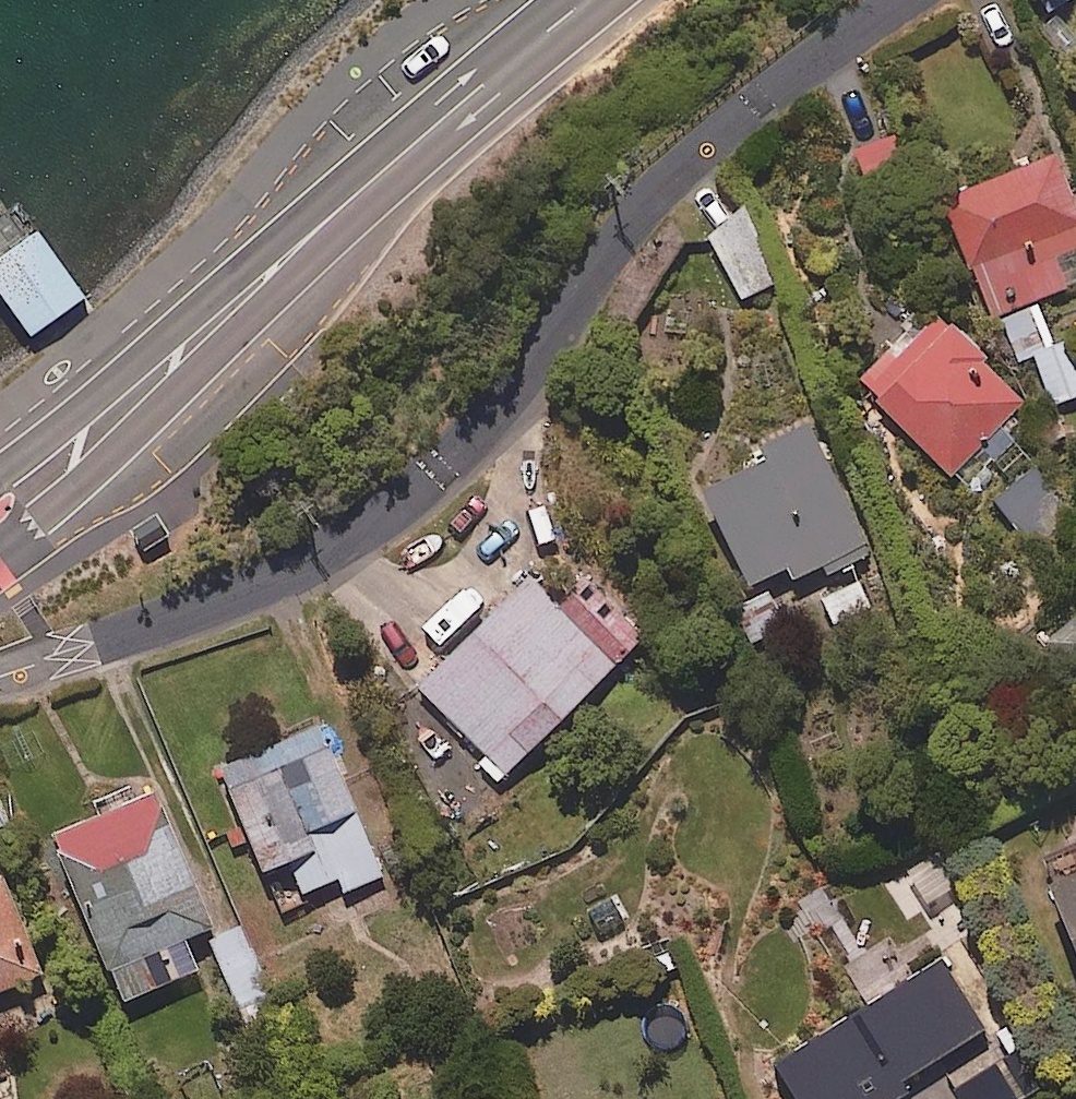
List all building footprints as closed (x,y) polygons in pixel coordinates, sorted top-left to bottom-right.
[(1075,277),(1075,203),(1054,144),(944,186),(991,309),(1075,277)] [(780,274),(745,203),(705,223),(741,294),(780,274)] [(41,237),(0,265),(0,298),(32,344),(88,305),(41,237)] [(1038,301),(1006,313),(1042,405),(1075,392),(1075,356),(1067,332),(1052,337),(1038,301)] [(1028,397),(944,304),(864,376),(947,469),(1028,397)] [(867,545),(809,407),(757,429),(763,445),(702,471),(746,575),(787,557),(795,575),(867,545)] [(1035,458),(992,490),(1033,546),(1075,515),(1075,513),(1035,458)] [(503,765),(613,660),(632,642),(572,579),(553,597),(529,572),(419,677),(503,765)] [(381,872),(322,718),(220,758),(260,861),(289,850),(303,886),(338,872),(343,887),(381,872)] [(212,916),(155,781),(52,824),(122,993),(196,962),(182,928),(212,916)] [(1046,853),(1075,934),(1075,842),(1046,853)] [(41,967),(3,867),(0,868),(0,982),(41,967)] [(275,996),(241,920),(208,935),(242,1011),(275,996)] [(902,1074),(984,1025),(940,952),(772,1053),(799,1098),(861,1098),(864,1097),(865,1098),(882,1098),(908,1084),(902,1074)] [(967,1098),(1026,1098),(1043,1090),(1019,1047),(957,1081),(967,1098)]
